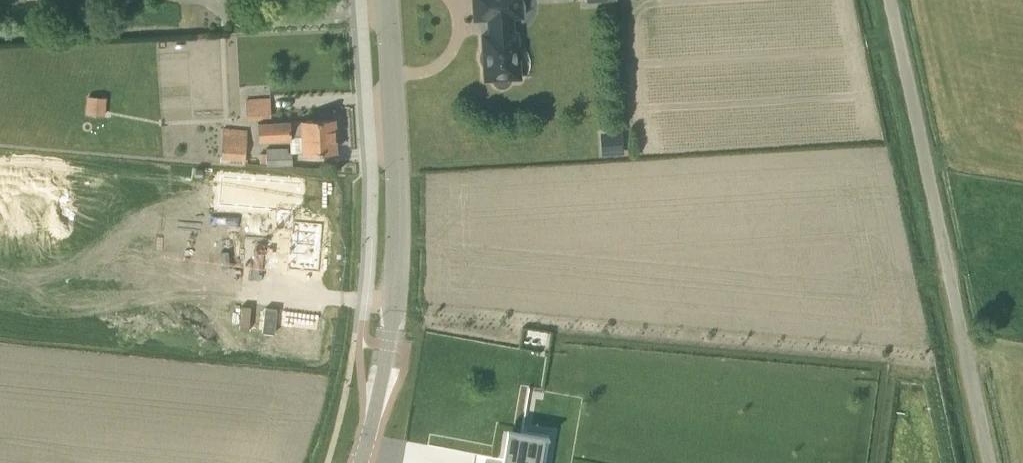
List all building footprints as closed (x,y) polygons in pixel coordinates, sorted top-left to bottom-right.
[(483,47),(481,53),(482,60),(484,65),(485,79),(493,78),(495,82),(498,85),(502,86),(506,85),(509,81),(510,77),(520,77),(517,32),(513,32),(512,16),(521,15),(521,14),(524,10),(525,5),(523,0),(474,0),(475,18),(489,17),(489,33),(482,34),(483,47)] [(83,113),(102,113),(103,95),(84,94),(83,113)] [(248,117),(271,116),(270,98),(247,99),(248,117)] [(334,118),(257,122),(258,141),(290,139),(290,136),(302,135),(303,152),(335,151),(334,118)] [(244,162),(246,129),(223,128),(221,161),(244,162)] [(623,153),(622,132),(601,133),(602,153),(623,153)] [(292,164),(292,152),(287,152),(287,147),(266,148),(266,165),(292,164)] [(234,176),(232,206),(277,210),(275,228),(291,229),(288,269),(320,272),(324,222),(295,220),(295,212),(298,212),(301,182),(234,176)] [(541,443),(531,442),(531,441),(513,438),(513,440),(512,448),(505,447),(503,462),(538,462),(541,443)]
